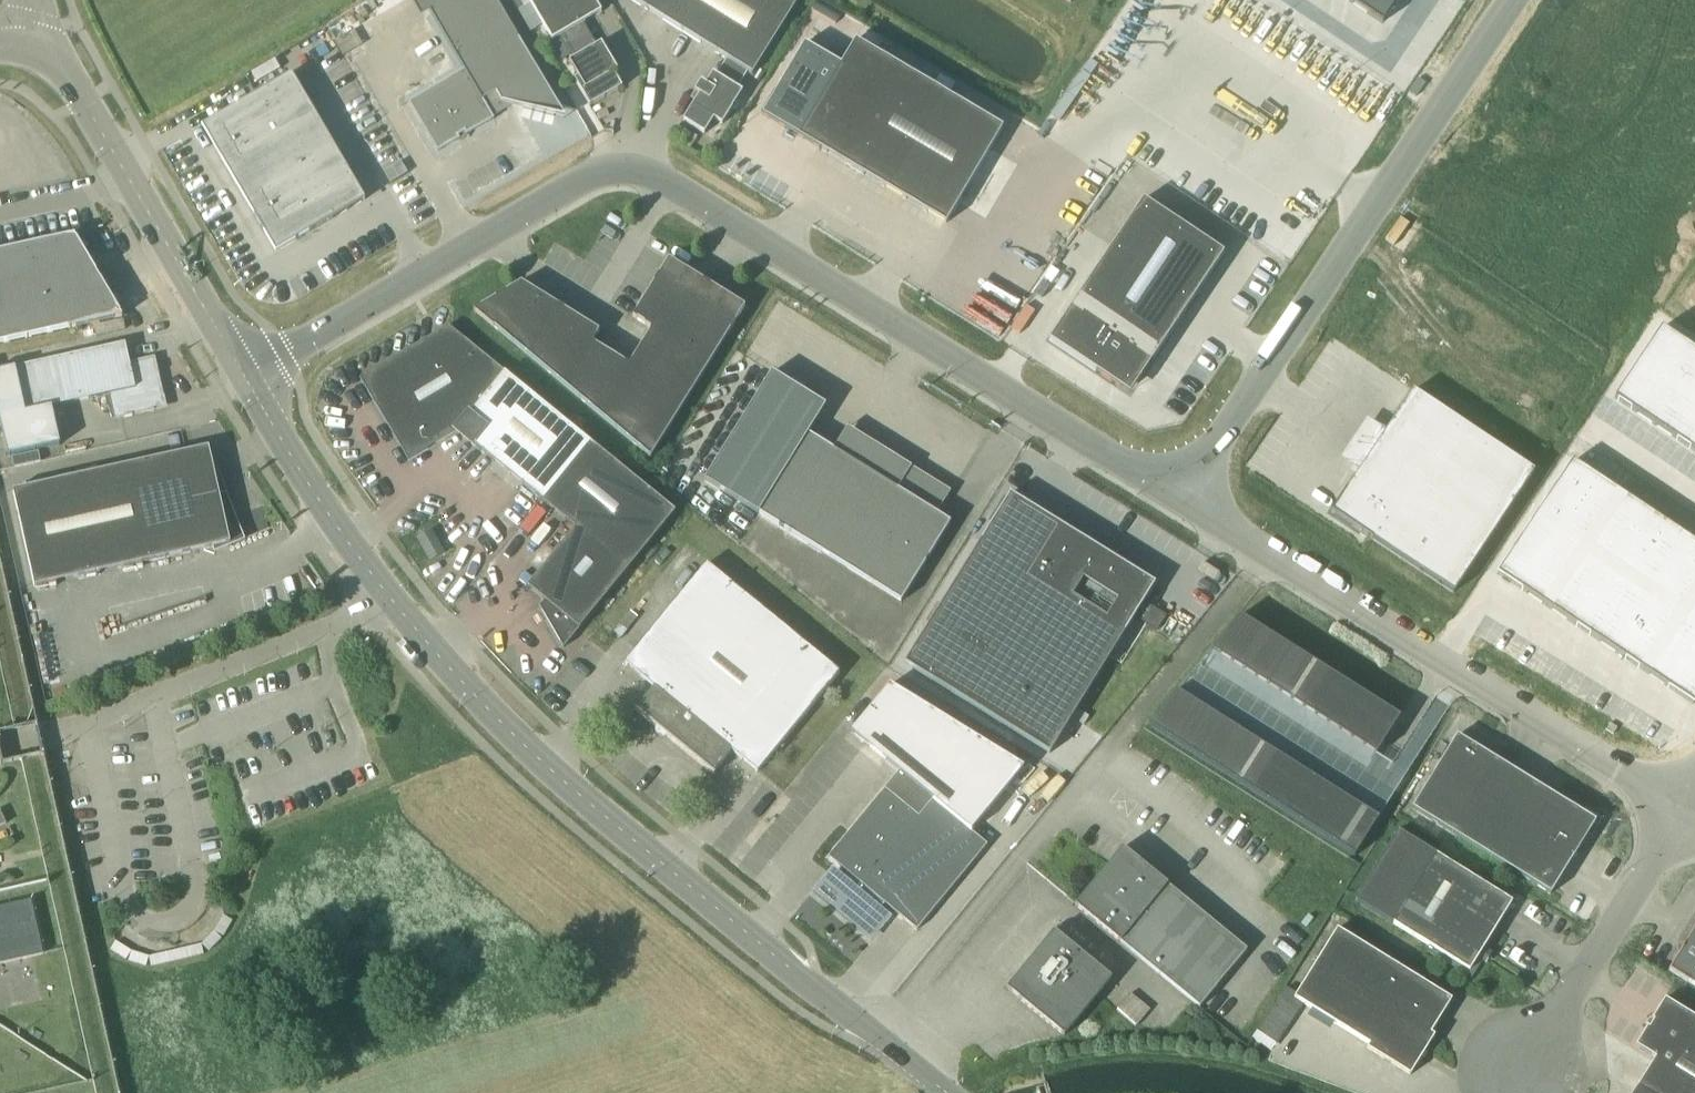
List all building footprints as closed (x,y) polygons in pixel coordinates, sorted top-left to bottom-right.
[(437,152),(493,120),(488,111),(502,103),(553,116),(557,105),(496,0),(422,0),(463,70),(407,102),(437,152)] [(551,42),(558,38),(565,50),(590,35),(583,23),(601,13),(593,0),(526,0),(551,42)] [(718,77),(737,89),(746,73),(752,77),(796,5),(788,0),(629,0),(728,62),(718,77)] [(1381,25),(1398,0),(1345,0),(1381,25)] [(590,35),(565,50),(571,61),(568,63),(577,78),(573,80),(589,107),(621,88),(606,64),(610,61),(600,44),(596,46),(590,35)] [(839,68),(798,137),(945,224),(1002,128),(855,41),(839,68)] [(839,68),(805,48),(764,116),(798,137),(839,68)] [(742,92),(737,89),(718,77),(712,74),(705,85),(700,82),(693,92),(698,95),(682,121),(703,134),(713,120),(721,125),(742,92)] [(364,200),(291,75),(201,127),(275,253),(364,200)] [(1110,247),(1048,342),(1119,389),(1136,386),(1224,254),(1142,200),(1110,247)] [(0,252),(0,298),(98,277),(73,236),(0,252)] [(632,318),(650,329),(670,341),(706,283),(668,259),(632,318)] [(98,277),(0,298),(0,320),(5,343),(122,317),(98,277)] [(473,311),(530,359),(561,308),(520,283),(473,311)] [(706,283),(670,341),(708,365),(744,307),(706,283)] [(530,359),(564,387),(591,343),(599,332),(561,308),(530,359)] [(456,432),(540,501),(588,442),(447,327),(359,380),(407,461),(456,432)] [(708,365),(670,341),(650,329),(628,366),(597,415),(650,459),(708,365)] [(1614,400),(1653,426),(1694,364),(1694,352),(1661,329),(1614,400)] [(564,387),(597,415),(628,366),(591,343),(564,387)] [(151,411),(149,405),(155,398),(161,396),(153,359),(129,364),(125,344),(0,372),(0,418),(8,457),(60,445),(52,408),(110,395),(115,419),(151,411)] [(1653,426),(1692,452),(1694,448),(1694,364),(1653,426)] [(771,373),(704,482),(758,515),(900,603),(950,523),(936,515),(833,451),(807,435),(825,407),(771,373)] [(1358,473),(1330,513),(1452,594),(1533,473),(1412,392),(1385,432),(1358,473)] [(588,442),(540,501),(574,529),(526,587),(544,602),(538,608),(562,649),(673,512),(588,442)] [(208,448),(110,470),(12,492),(34,588),(212,548),(214,553),(244,541),(225,494),(219,496),(208,448)] [(1572,463),(1534,519),(1583,552),(1621,495),(1572,463)] [(904,664),(965,702),(1069,531),(1009,494),(904,664)] [(1621,495),(1583,552),(1632,584),(1670,528),(1621,495)] [(1534,519),(1497,575),(1546,608),(1583,552),(1534,519)] [(1632,584),(1681,617),(1694,595),(1694,545),(1670,528),(1632,584)] [(445,554),(432,530),(415,539),(429,563),(445,554)] [(1069,531),(965,702),(1049,754),(1154,584),(1069,531)] [(1583,552),(1546,608),(1595,640),(1632,584),(1583,552)] [(706,564),(624,664),(653,688),(636,710),(634,708),(633,709),(713,775),(714,774),(713,773),(731,751),(757,773),(839,673),(706,564)] [(1632,584),(1595,640),(1643,673),(1681,617),(1632,584)] [(1681,617),(1694,626),(1694,595),(1681,617)] [(1153,610),(1145,624),(1156,631),(1165,617),(1153,610)] [(1220,657),(1227,661),(1252,622),(1245,618),(1235,612),(1210,651),(1220,657)] [(1643,673),(1692,705),(1694,702),(1694,626),(1681,617),(1643,673)] [(1227,661),(1239,669),(1264,630),(1252,622),(1227,661)] [(1239,669),(1251,677),(1276,638),(1264,630),(1239,669)] [(1251,677),(1264,685),(1289,646),(1276,638),(1251,677)] [(1264,685),(1276,693),(1301,654),(1289,646),(1264,685)] [(1276,693),(1288,700),(1313,662),(1301,654),(1276,693)] [(1288,700),(1301,708),(1325,670),(1313,662),(1288,700)] [(1301,708),(1313,716),(1338,678),(1325,670),(1301,708)] [(1313,716),(1326,724),(1350,686),(1338,678),(1313,716)] [(888,686),(850,733),(899,773),(932,800),(970,832),(1023,768),(888,686)] [(1326,724),(1338,732),(1362,694),(1350,686),(1326,724)] [(1166,738),(1189,701),(1176,692),(1172,698),(1169,703),(1152,730),(1166,738)] [(1345,736),(1350,740),(1375,702),(1369,699),(1362,694),(1338,732),(1345,736)] [(1201,709),(1189,701),(1166,738),(1178,746),(1201,709)] [(1357,744),(1363,747),(1387,710),(1381,707),(1375,702),(1350,740),(1357,744)] [(1213,716),(1201,709),(1178,746),(1190,754),(1213,716)] [(1399,718),(1387,710),(1363,747),(1375,755),(1399,718)] [(1225,724),(1213,716),(1190,754),(1202,761),(1225,724)] [(1237,731),(1225,724),(1202,761),(1214,769),(1237,731)] [(1249,739),(1237,731),(1214,769),(1226,776),(1249,739)] [(1411,809),(1470,846),(1550,895),(1595,822),(1456,736),(1411,809)] [(1261,747),(1249,739),(1226,776),(1238,784),(1261,747)] [(843,783),(853,774),(851,771),(866,757),(851,741),(825,764),(843,783)] [(1273,754),(1261,747),(1238,784),(1250,792),(1273,754)] [(1285,762),(1273,754),(1250,792),(1262,799),(1285,762)] [(1297,769),(1285,762),(1262,799),(1274,807),(1297,769)] [(1309,777),(1297,769),(1274,807),(1286,814),(1309,777)] [(841,869),(827,886),(834,892),(830,897),(871,937),(887,918),(878,911),(884,904),(916,931),(987,845),(970,832),(932,800),(899,773),(885,790),(884,789),(827,858),(841,869)] [(1321,785),(1309,777),(1286,814),(1298,822),(1321,785)] [(1333,792),(1321,785),(1298,822),(1310,830),(1333,792)] [(1345,800),(1333,792),(1310,830),(1322,837),(1345,800)] [(1357,807),(1345,800),(1322,837),(1334,845),(1357,807)] [(1378,820),(1357,807),(1334,845),(1354,857),(1378,820)] [(13,837),(6,826),(0,829),(0,844),(13,837)] [(1511,903),(1397,832),(1354,901),(1429,947),(1427,951),(1470,978),(1495,939),(1491,936),(1511,903)] [(1246,951),(1122,848),(1074,906),(1198,1009),(1246,951)] [(44,954),(32,901),(0,908),(0,964),(44,954)] [(1668,971),(1687,983),(1688,983),(1694,988),(1694,927),(1668,971)] [(1273,1009),(1258,1033),(1278,1044),(1300,1009),(1302,1005),(1368,1045),(1366,1049),(1409,1076),(1434,1037),(1430,1034),(1451,1001),(1336,930),(1296,995),(1286,989),(1273,1009)] [(1005,989),(1029,1009),(1063,1037),(1110,979),(1053,932),(1005,989)] [(1148,1009),(1130,994),(1118,1009),(1115,1012),(1135,1028),(1149,1010),(1148,1009)] [(1633,1092),(1694,1092),(1694,1019),(1678,1009),(1664,1000),(1658,1009),(1634,1047),(1654,1059),(1636,1088),(1633,1092)]
